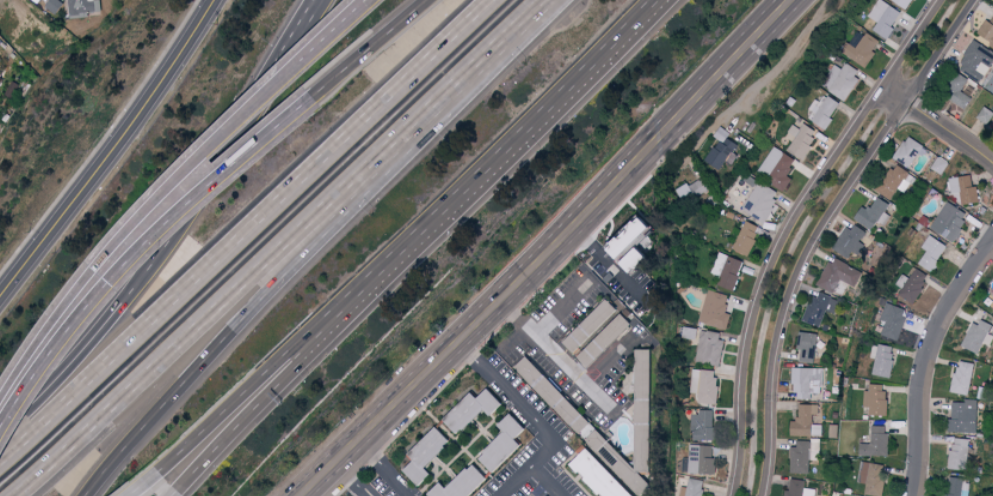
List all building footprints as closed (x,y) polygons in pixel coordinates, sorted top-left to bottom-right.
[(62,0),(49,0),(46,4),(56,12),(64,2),(62,0)] [(89,16),(88,10),(102,10),(101,0),(69,0),(70,16),(89,16)] [(901,12),(878,0),(868,19),(875,22),(870,31),(886,40),(901,12)] [(908,9),(912,0),(887,0),(908,9)] [(982,41),(992,48),(992,23),(982,41)] [(863,37),(855,32),(841,54),(864,68),(874,52),(872,51),(878,41),(865,33),(863,37)] [(971,40),(956,67),(981,81),(992,60),(992,52),(971,40)] [(841,69),(832,65),(821,88),(846,100),(860,72),(844,63),(841,69)] [(964,109),(970,98),(961,93),(969,79),(955,72),(942,97),(964,109)] [(809,122),(825,130),(839,104),(826,97),(821,106),(818,105),(809,122)] [(987,125),(992,114),(992,112),(982,107),(976,119),(987,125)] [(787,133),(794,137),(787,153),(803,161),(817,132),(802,125),(800,129),(790,125),(787,133)] [(731,166),(737,156),(734,154),(738,146),(726,139),(729,134),(719,128),(713,138),(716,139),(703,164),(717,172),(723,161),(731,166)] [(923,145),(905,138),(894,162),(909,168),(915,154),(918,156),(923,145)] [(791,178),(787,177),(795,158),(770,148),(758,178),(786,190),(791,178)] [(927,168),(942,175),(948,163),(933,156),(927,168)] [(898,189),(906,194),(916,178),(892,164),(875,192),(890,201),(898,189)] [(969,191),(969,177),(947,177),(947,194),(957,193),(958,204),(977,204),(976,190),(969,191)] [(676,187),(680,202),(706,195),(702,180),(676,187)] [(780,194),(757,182),(741,212),(763,224),(780,194)] [(884,213),(889,205),(874,197),(866,211),(858,206),(851,219),(871,231),(876,221),(884,225),(889,216),(884,213)] [(950,243),(967,217),(945,202),(928,229),(950,243)] [(617,248),(625,253),(630,245),(638,250),(647,236),(619,219),(604,242),(607,244),(600,256),(608,262),(617,248)] [(748,257),(758,226),(742,221),(732,252),(748,257)] [(864,245),(860,243),(866,233),(853,225),(849,231),(844,229),(831,250),(846,259),(851,252),(857,256),(864,245)] [(921,248),(926,251),(917,265),(930,273),(946,247),(929,236),(921,248)] [(629,260),(619,249),(603,264),(613,274),(629,260)] [(734,292),(744,262),(719,253),(712,274),(720,277),(717,286),(734,292)] [(815,285),(833,295),(840,281),(854,289),(861,275),(829,258),(815,285)] [(928,275),(915,268),(898,297),(911,305),(928,275)] [(697,322),(725,331),(730,315),(723,313),(728,297),(707,291),(697,322)] [(802,321),(819,329),(827,311),(835,314),(840,302),(815,291),(802,321)] [(557,342),(566,352),(611,312),(602,302),(557,342)] [(880,334),(895,342),(908,313),(887,303),(880,320),(885,322),(880,334)] [(625,325),(615,315),(571,358),(581,368),(625,325)] [(988,346),(992,337),(985,334),(989,325),(972,318),(959,348),(975,354),(980,343),(988,346)] [(682,338),(695,340),(697,330),(684,327),(682,338)] [(723,335),(701,330),(694,362),(717,367),(723,335)] [(795,361),(813,364),(817,335),(799,332),(795,361)] [(873,359),(870,376),(887,379),(892,348),(872,345),(869,358),(873,359)] [(629,350),(628,454),(621,454),(609,441),(601,441),(592,430),(581,440),(605,467),(599,467),(625,495),(649,495),(651,494),(651,488),(641,477),(646,473),(646,450),(652,445),(654,351),(629,350)] [(574,434),(585,424),(521,358),(510,369),(574,434)] [(968,395),(971,364),(954,362),(950,393),(968,395)] [(824,369),(792,368),(791,400),(811,400),(811,393),(823,394),(824,369)] [(714,405),(718,372),(693,370),(691,393),(697,394),(696,403),(714,405)] [(883,417),(884,386),(864,385),(863,407),(867,408),(867,416),(883,417)] [(443,418),(458,434),(485,408),(490,414),(503,403),(488,387),(477,397),(472,391),(443,418)] [(977,402),(950,401),(949,433),(977,433),(977,402)] [(795,422),(787,422),(787,437),(812,436),(811,415),(817,415),(817,405),(795,406),(795,422)] [(691,441),(711,442),(712,413),(692,412),(691,441)] [(479,456),(493,470),(515,448),(507,440),(518,430),(504,416),(493,426),(501,434),(479,456)] [(404,469),(420,484),(431,472),(426,467),(451,440),(436,425),(409,453),(414,459),(404,469)] [(886,427),(870,426),(869,445),(855,444),(855,456),(885,457),(886,427)] [(949,465),(966,466),(967,440),(950,439),(949,465)] [(789,448),(788,474),(808,475),(809,461),(819,461),(820,441),(795,441),(795,448),(789,448)] [(714,447),(689,446),(688,474),(713,475),(714,447)] [(593,495),(624,495),(581,449),(564,465),(593,495)] [(431,495),(469,495),(488,476),(473,462),(447,488),(440,481),(428,493),(431,495)] [(860,463),(855,494),(867,495),(879,495),(884,466),(860,463)] [(704,482),(688,479),(685,495),(700,495),(704,482)] [(816,490),(803,488),(804,483),(787,479),(784,495),(815,495),(816,490)] [(970,483),(948,480),(945,495),(968,495),(970,483)]
